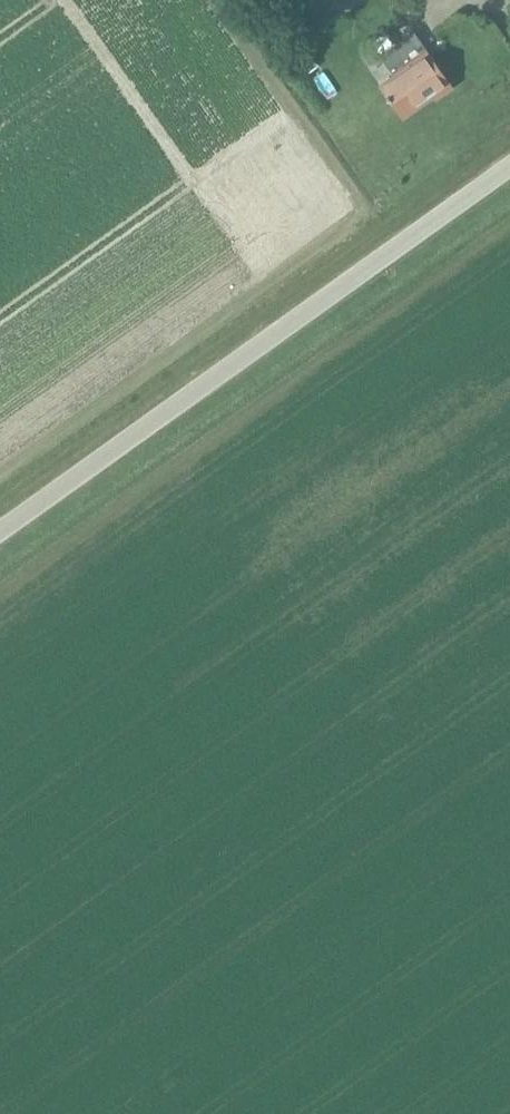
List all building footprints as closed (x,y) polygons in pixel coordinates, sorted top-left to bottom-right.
[(435,99),(452,87),(413,31),(379,55),(390,71),(391,71),(394,75),(379,85),(401,116),(432,94),(435,99)]
